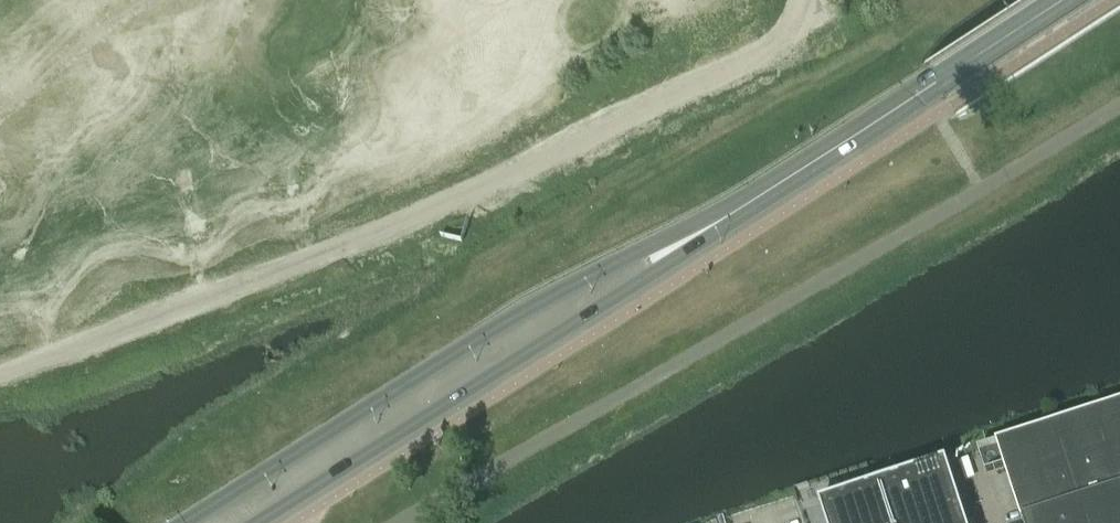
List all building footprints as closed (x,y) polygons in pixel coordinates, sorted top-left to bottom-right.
[(998,443),(1024,522),(1119,522),(1119,404),(998,443)] [(828,522),(966,522),(946,461),(821,502),(828,522)]
